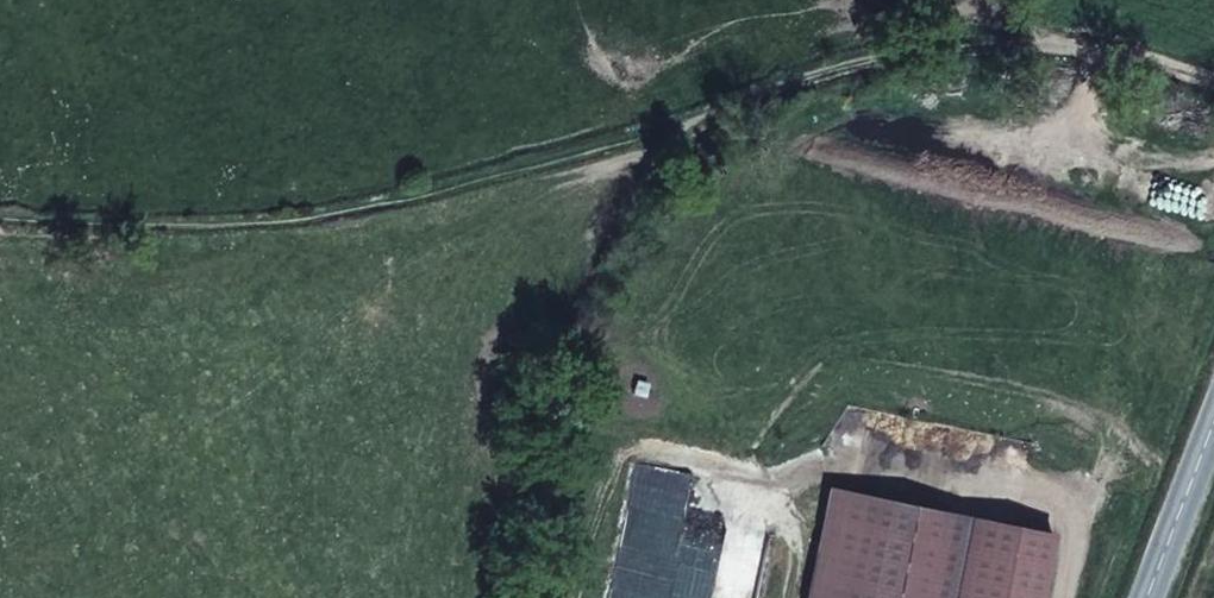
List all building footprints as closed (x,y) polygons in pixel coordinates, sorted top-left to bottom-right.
[(809,597),(1042,597),(1054,535),(831,489),(809,597)]
